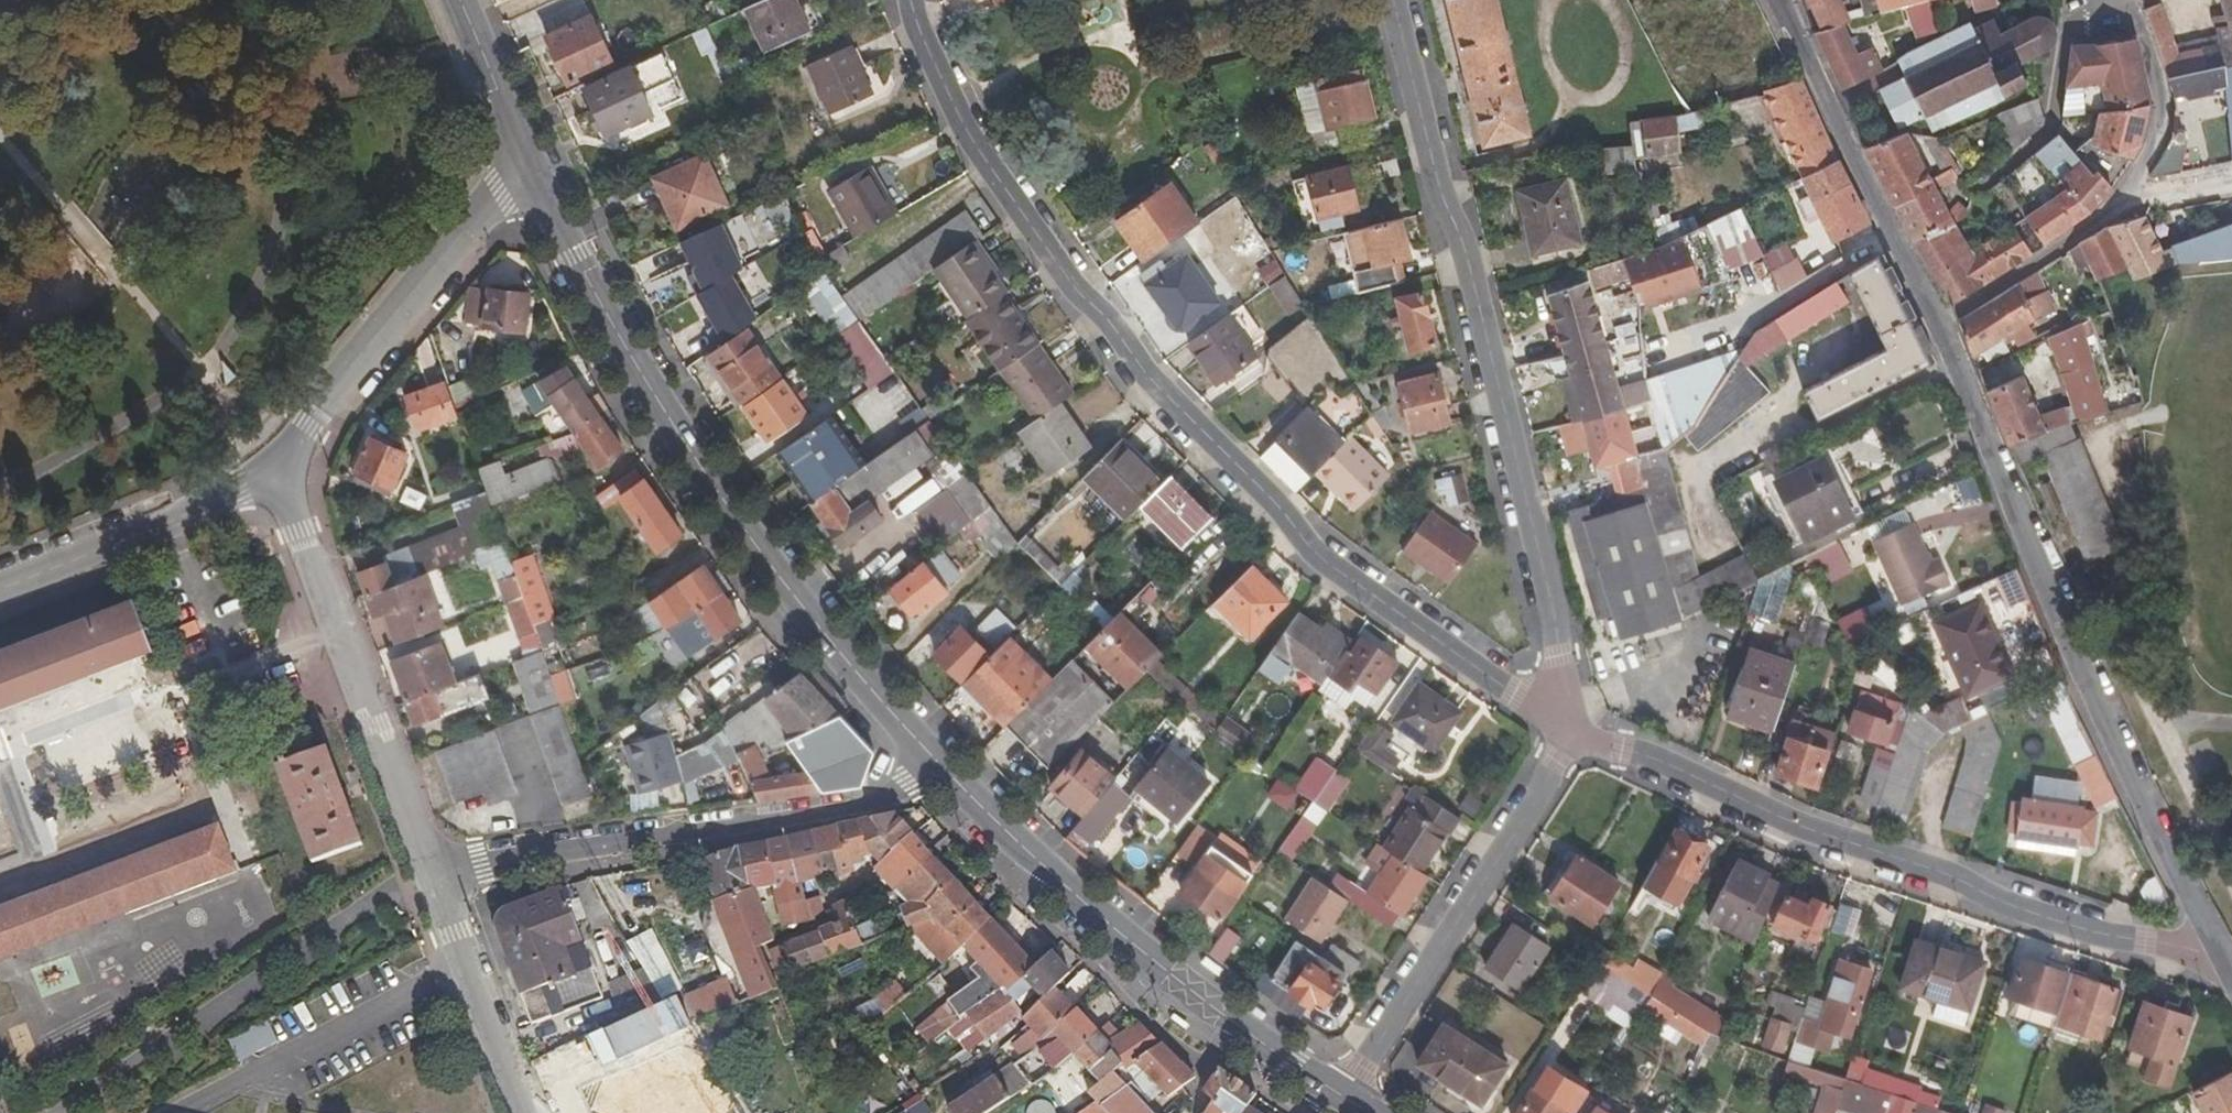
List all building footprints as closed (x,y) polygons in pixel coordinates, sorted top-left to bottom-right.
[(795,0),(769,0),(747,10),(767,55),(811,34),(795,0)] [(1488,146),(1534,135),(1502,0),(1453,0),(1488,146)] [(1901,37),(1894,6),(1864,13),(1849,16),(1844,7),(1841,0),(1811,0),(1822,23),(1813,28),(1839,81),(1880,62),(1873,46),(1901,37)] [(1894,6),(1917,0),(1860,0),(1861,2),(1864,13),(1894,6)] [(1974,11),(1998,6),(1997,0),(1972,0),(1974,11)] [(2225,16),(2223,19),(2212,22),(2220,45),(2218,47),(2205,47),(2205,41),(2197,42),(2197,50),(2179,52),(2162,5),(2146,12),(2170,77),(2223,68),(2231,67),(2231,0),(2220,0),(2225,16)] [(1861,2),(1844,7),(1849,16),(1864,13),(1861,2)] [(1905,50),(1897,56),(1905,73),(1880,88),(1900,124),(1927,113),(1933,125),(1939,125),(2011,98),(2014,106),(2018,104),(2037,97),(2019,62),(2048,46),(2052,40),(2053,35),(2053,29),(2049,22),(2043,16),(2030,17),(2003,31),(1993,15),(1973,24),(1969,20),(1905,50)] [(593,20),(550,39),(571,85),(614,65),(593,20)] [(2110,109),(2152,105),(2155,103),(2137,35),(2099,41),(2073,44),(2067,80),(2062,114),(2085,112),(2085,102),(2084,83),(2103,82),(2109,104),(2110,109)] [(875,95),(853,46),(809,66),(832,114),(875,95)] [(2225,86),(2223,68),(2170,77),(2173,87),(2175,94),(2186,93),(2188,96),(2215,92),(2215,87),(2225,86)] [(652,115),(631,71),(589,90),(609,135),(652,115)] [(1379,122),(1369,83),(1330,92),(1340,132),(1379,122)] [(1809,177),(1844,160),(1807,86),(1788,94),(1773,101),(1809,177)] [(2018,104),(2028,133),(2044,120),(2049,97),(2040,95),(2037,97),(2018,104)] [(2109,104),(2085,102),(2085,112),(2109,109),(2110,109),(2109,104)] [(2111,150),(2139,160),(2148,141),(2152,105),(2110,109),(2109,109),(2106,138),(2107,147),(2111,150)] [(1633,117),(1633,125),(1648,124),(1647,116),(1633,117)] [(1684,159),(1682,121),(1648,124),(1633,125),(1635,147),(1649,146),(1650,161),(1684,159)] [(2060,123),(2057,132),(2066,143),(2076,135),(2060,123)] [(2081,130),(2076,135),(2066,143),(2078,156),(2094,174),(2099,169),(2101,172),(2109,165),(2081,130)] [(2049,138),(2040,146),(2048,156),(2066,143),(2057,132),(2057,133),(2049,138)] [(1908,133),(1865,145),(1894,203),(1934,185),(1933,180),(1908,133)] [(1947,175),(1954,172),(1934,133),(1926,133),(1947,175)] [(2190,142),(2171,142),(2164,160),(2150,176),(2150,179),(2181,173),(2190,142)] [(1637,173),(1635,147),(1598,150),(1601,175),(1637,173)] [(2033,151),(2022,160),(2038,178),(2050,168),(2033,151)] [(2094,174),(2078,156),(2067,165),(2058,173),(2068,185),(2090,209),(2111,184),(2101,172),(2099,169),(2094,174)] [(703,159),(654,182),(678,232),(726,209),(703,159)] [(1837,240),(1838,241),(1873,225),(1844,160),(1809,177),(1817,196),(1805,202),(1814,220),(1826,215),(1837,240)] [(831,191),(859,237),(900,214),(872,169),(831,191)] [(1360,212),(1352,170),(1314,180),(1322,221),(1360,212)] [(1958,181),(1954,172),(1947,175),(1933,180),(1934,185),(1938,191),(1958,181)] [(2007,172),(2002,176),(2006,184),(2012,178),(2007,172)] [(2024,213),(2006,184),(2002,176),(1982,192),(2007,224),(2024,213)] [(1141,232),(1157,256),(1202,225),(1174,185),(1126,217),(1137,235),(1141,232)] [(1934,185),(1894,203),(1911,237),(1952,217),(1947,209),(1938,191),(1934,185)] [(2024,213),(2043,243),(2044,242),(2089,210),(2090,209),(2068,185),(2024,213)] [(1583,251),(1568,189),(1524,201),(1533,237),(1541,235),(1548,261),(1583,251)] [(1947,209),(1952,217),(1965,206),(1960,199),(1947,209)] [(1767,253),(1747,207),(1685,237),(1701,277),(1767,253)] [(939,268),(978,241),(987,235),(971,210),(864,283),(881,308),(939,268)] [(1952,217),(1911,237),(1954,302),(2043,245),(2043,243),(2024,213),(2007,224),(1972,246),(1952,217)] [(2124,268),(2129,281),(2163,269),(2231,256),(2231,229),(2231,225),(2222,228),(2158,250),(2143,215),(2117,224),(2110,227),(2124,268)] [(1411,262),(1402,221),(1367,228),(1378,270),(1411,262)] [(1682,221),(1659,228),(1663,241),(1686,234),(1682,221)] [(729,241),(720,226),(657,256),(667,275),(710,253),(714,261),(722,257),(729,269),(755,254),(743,234),(729,241)] [(2124,268),(2110,227),(2098,233),(2086,240),(2082,242),(2090,264),(2095,277),(2124,268)] [(1685,237),(1667,246),(1628,259),(1635,277),(1644,300),(1644,305),(1704,285),(1701,277),(1685,237)] [(1850,269),(1882,259),(1875,237),(1843,248),(1850,269)] [(939,268),(972,318),(1009,293),(1012,291),(978,241),(939,268)] [(2082,242),(2070,249),(2078,268),(2090,264),(2082,242)] [(1888,256),(1855,276),(1849,280),(1854,290),(1860,287),(1890,349),(1807,392),(1822,421),(1938,363),(1909,301),(1888,256)] [(1606,286),(1635,277),(1628,259),(1600,269),(1606,286)] [(1151,289),(1178,331),(1218,305),(1191,263),(1172,275),(1151,289)] [(1151,289),(1172,275),(1165,264),(1143,279),(1151,289)] [(1801,264),(1777,275),(1786,295),(1812,279),(1805,265),(1802,267),(1801,264)] [(736,316),(707,267),(670,287),(700,337),(736,316)] [(821,310),(839,337),(839,336),(863,320),(828,272),(806,287),(817,303),(811,307),(815,314),(821,310)] [(2037,284),(2031,273),(2029,275),(2020,280),(2026,291),(2037,284)] [(1291,316),(1306,308),(1287,277),(1273,286),(1291,316)] [(2005,290),(2001,292),(2019,328),(2020,329),(2039,318),(2060,311),(2055,289),(2030,297),(2026,291),(2020,280),(2005,290)] [(1307,307),(1327,302),(1342,299),(1338,282),(1303,290),(1307,307)] [(1570,377),(1581,421),(1625,411),(1589,283),(1552,294),(1574,376),(1570,377)] [(1843,284),(1757,336),(1729,379),(1697,431),(1690,436),(1700,449),(1774,392),(1754,365),(1854,304),(1843,284)] [(529,295),(474,288),(469,325),(525,332),(529,295)] [(2019,328),(2001,292),(1997,294),(1960,318),(1975,356),(1987,349),(1990,351),(2007,341),(2006,337),(2005,336),(2019,328)] [(1009,293),(972,318),(970,320),(1003,370),(1043,343),(1009,293)] [(1438,346),(1426,295),(1401,301),(1414,352),(1438,346)] [(1330,312),(1327,302),(1307,307),(1306,308),(1311,316),(1330,312)] [(1255,357),(1229,317),(1188,345),(1213,384),(1255,357)] [(1349,438),(1373,415),(1311,317),(1263,352),(1287,382),(1292,378),(1313,402),(1277,438),(1311,476),(1315,472),(1349,438)] [(863,320),(839,336),(873,387),(896,370),(863,320)] [(1635,321),(1612,327),(1618,354),(1642,348),(1635,321)] [(2076,327),(2051,337),(2079,411),(2070,415),(2067,406),(2041,415),(2047,430),(2057,427),(2068,424),(2103,412),(2107,410),(2103,396),(2099,388),(2086,353),(2076,327)] [(2020,329),(2019,328),(2005,336),(2006,337),(2020,329)] [(729,387),(740,405),(787,372),(784,367),(779,371),(775,364),(753,332),(714,356),(732,385),(729,387)] [(1003,370),(1038,423),(1062,407),(1078,397),(1043,343),(1003,370)] [(780,361),(775,364),(779,371),(784,367),(780,361)] [(1667,451),(1690,436),(1697,431),(1729,379),(1722,361),(1656,382),(1659,403),(1667,451)] [(551,399),(575,433),(600,417),(576,382),(573,384),(564,371),(536,389),(545,403),(551,399)] [(2025,374),(1988,389),(2001,421),(2011,445),(2047,431),(2047,430),(2041,415),(2025,374)] [(1453,423),(1441,377),(1400,386),(1412,433),(1453,423)] [(471,378),(455,382),(459,400),(476,396),(471,378)] [(770,429),(777,440),(811,417),(787,380),(749,405),(767,432),(770,429)] [(1650,405),(1659,403),(1656,382),(1645,386),(1650,405)] [(447,385),(408,398),(419,432),(458,418),(447,385)] [(941,400),(923,412),(924,415),(929,422),(947,410),(941,400)] [(1667,451),(1659,403),(1650,405),(1665,452),(1667,451)] [(1092,452),(1062,407),(1038,423),(1022,433),(1054,479),(1092,452)] [(1633,485),(1645,482),(1638,459),(1625,411),(1581,421),(1582,423),(1581,425),(1579,425),(1578,425),(1587,454),(1594,452),(1599,469),(1615,465),(1626,463),(1633,485)] [(834,414),(780,452),(813,503),(868,465),(834,414)] [(622,450),(600,417),(575,433),(534,451),(537,458),(557,456),(576,447),(572,440),(578,437),(582,444),(597,466),(622,450)] [(929,455),(932,459),(947,449),(929,422),(868,465),(813,503),(811,505),(823,523),(832,535),(842,549),(882,523),(870,505),(852,516),(849,511),(929,455)] [(576,447),(582,444),(578,437),(572,440),(576,447)] [(1260,458),(1295,492),(1311,476),(1277,438),(1260,458)] [(1315,472),(1354,510),(1387,476),(1349,438),(1315,472)] [(2079,438),(2045,452),(2089,559),(2123,545),(2079,438)] [(411,457),(376,442),(360,473),(394,489),(411,457)] [(1085,480),(1128,522),(1142,509),(1164,486),(1121,443),(1085,480)] [(1866,513),(1832,445),(1766,477),(1799,545),(1866,513)] [(1704,579),(1667,451),(1665,452),(1638,459),(1645,482),(1650,502),(1650,512),(1681,622),(1759,583),(1764,580),(1752,555),(1704,579)] [(1615,465),(1622,488),(1633,485),(1626,463),(1615,465)] [(481,474),(488,494),(495,514),(510,507),(508,504),(555,481),(547,465),(501,486),(492,469),(481,474)] [(360,473),(357,479),(392,495),(394,489),(360,473)] [(620,500),(637,526),(663,510),(638,473),(600,496),(606,508),(620,500)] [(1469,492),(1464,475),(1445,480),(1450,497),(1469,492)] [(987,519),(995,513),(971,480),(950,496),(973,530),(987,519)] [(1213,524),(1170,481),(1164,486),(1142,509),(1184,553),(1213,524)] [(894,505),(902,517),(936,494),(928,482),(894,505)] [(1681,622),(1650,512),(1650,502),(1645,482),(1633,485),(1635,495),(1625,498),(1622,488),(1567,502),(1601,622),(1615,619),(1621,639),(1681,622)] [(408,485),(401,500),(420,509),(427,494),(408,485)] [(1635,495),(1633,485),(1622,488),(1625,498),(1635,495)] [(361,572),(369,596),(425,576),(478,556),(506,546),(495,514),(488,494),(453,506),(462,531),(385,560),(386,563),(361,572)] [(681,539),(663,510),(637,526),(656,554),(681,539)] [(1431,511),(1403,551),(1418,562),(1421,559),(1426,562),(1429,570),(1450,585),(1478,544),(1431,511)] [(827,539),(832,535),(823,523),(818,526),(827,539)] [(1918,524),(1878,541),(1905,606),(1954,585),(1943,560),(1934,563),(1918,524)] [(1068,582),(1027,538),(1019,546),(1030,557),(1061,589),(1068,582)] [(1843,543),(1815,554),(1825,581),(1854,570),(1843,543)] [(506,546),(478,556),(483,572),(494,568),(512,562),(506,546)] [(1426,562),(1421,559),(1418,562),(1429,570),(1426,562)] [(927,573),(945,597),(963,584),(945,560),(927,573)] [(494,568),(501,586),(518,580),(515,570),(512,562),(494,568)] [(533,564),(515,570),(518,580),(525,601),(527,606),(546,600),(533,564)] [(2021,568),(2000,578),(2013,610),(2035,602),(2021,568)] [(669,627),(696,613),(720,596),(703,570),(648,606),(664,630),(669,627)] [(1281,603),(1247,570),(1211,607),(1247,639),(1281,603)] [(927,573),(895,596),(914,621),(921,616),(923,618),(947,600),(945,597),(927,573)] [(425,576),(369,596),(377,618),(387,614),(398,645),(444,629),(425,576)] [(501,586),(508,607),(510,606),(525,601),(518,580),(501,586)] [(1150,587),(1102,634),(1085,651),(1126,693),(1145,673),(1159,659),(1124,624),(1155,593),(1150,587)] [(696,613),(669,627),(686,656),(739,624),(720,596),(696,613)] [(527,606),(532,621),(551,615),(546,600),(527,606)] [(525,601),(510,606),(529,659),(544,653),(536,632),(532,621),(527,606),(525,601)] [(0,657),(0,711),(157,651),(138,603),(0,657)] [(1940,624),(1973,693),(2016,672),(1983,603),(1940,624)] [(532,621),(536,632),(548,628),(555,625),(551,615),(532,621)] [(1073,655),(1099,630),(1085,615),(1058,640),(1073,655)] [(992,657),(1003,647),(1013,636),(992,616),(972,637),(992,657)] [(1336,643),(1297,616),(1273,649),(1313,676),(1336,643)] [(548,628),(536,632),(544,653),(546,661),(558,657),(548,628)] [(654,654),(672,643),(664,630),(646,641),(654,654)] [(982,661),(958,636),(934,660),(957,685),(982,661)] [(1352,653),(1347,650),(1327,678),(1347,692),(1356,680),(1378,694),(1399,664),(1363,639),(1352,653)] [(399,677),(409,702),(455,685),(440,644),(391,662),(396,678),(399,677)] [(1003,647),(992,657),(960,689),(1003,732),(1046,689),(1003,647)] [(1731,716),(1774,730),(1796,664),(1754,649),(1731,716)] [(529,659),(515,664),(534,718),(562,707),(555,686),(546,661),(544,653),(529,659)] [(1887,659),(1874,670),(1894,691),(1906,680),(1887,659)] [(724,730),(737,756),(752,748),(786,730),(791,739),(840,716),(837,713),(809,682),(795,666),(780,677),(786,686),(724,730)] [(818,674),(809,682),(837,713),(846,705),(818,674)] [(1061,674),(1046,689),(1003,732),(1046,774),(1064,755),(1103,716),(1061,674)] [(479,698),(472,679),(455,685),(409,702),(416,723),(479,698)] [(562,707),(565,713),(578,708),(568,680),(555,686),(562,707)] [(1460,712),(1420,685),(1394,721),(1434,750),(1460,712)] [(1850,728),(1898,743),(1912,706),(1885,698),(1882,706),(1859,698),(1850,728)] [(1944,733),(1961,725),(1973,719),(1964,700),(1925,717),(1944,733)] [(1912,706),(1898,743),(1895,754),(1878,803),(1907,813),(1908,814),(1931,747),(1944,733),(1925,717),(1912,706)] [(564,807),(594,796),(565,713),(562,707),(534,718),(533,718),(564,807)] [(1988,712),(1973,719),(1961,725),(1969,739),(1943,827),(1972,835),(2002,741),(1988,712)] [(860,789),(873,753),(840,716),(791,739),(786,741),(809,777),(821,794),(860,789)] [(2092,737),(2083,716),(2063,726),(2073,746),(2092,737)] [(1400,770),(1408,740),(1370,729),(1362,759),(1400,770)] [(687,794),(688,802),(700,800),(695,782),(740,763),(737,756),(724,730),(708,742),(676,757),(687,794)] [(786,741),(791,739),(786,730),(752,748),(786,741)] [(517,799),(494,733),(438,753),(457,806),(484,796),(490,809),(517,799)] [(1813,746),(1828,751),(1830,752),(1834,741),(1816,735),(1813,746)] [(1185,758),(1181,761),(1151,736),(1136,753),(1146,761),(1185,794),(1203,773),(1185,758)] [(2082,764),(2102,755),(2092,737),(2073,746),(2082,764)] [(1790,739),(1780,769),(1817,782),(1828,751),(1813,746),(1790,739)] [(740,763),(760,802),(821,794),(809,777),(805,778),(788,781),(771,783),(752,748),(737,756),(740,763)] [(1860,797),(1878,803),(1895,754),(1875,748),(1860,797)] [(327,749),(280,765),(315,863),(362,847),(327,749)] [(1047,789),(1082,818),(1113,782),(1078,753),(1047,789)] [(1146,761),(1136,753),(1116,777),(1125,785),(1146,761)] [(2103,806),(2123,797),(2102,755),(2082,764),(2103,806)] [(1295,789),(1315,801),(1337,770),(1318,757),(1295,789)] [(1337,770),(1315,801),(1330,811),(1351,780),(1337,770)] [(1125,785),(1116,777),(1113,782),(1082,818),(1071,831),(1085,843),(1130,789),(1125,785)] [(2039,779),(2035,800),(2082,809),(2086,787),(2039,779)] [(1460,809),(1477,818),(1486,801),(1469,792),(1460,809)] [(1452,832),(1462,816),(1428,793),(1416,810),(1412,808),(1386,846),(1422,869),(1448,830),(1452,832)] [(2019,831),(2018,834),(2077,846),(2078,842),(2091,845),(2095,815),(2082,813),(2082,809),(2035,800),(2025,798),(2024,802),(2015,800),(2010,829),(2019,831)] [(1872,820),(1901,830),(1907,813),(1878,803),(1872,820)] [(873,855),(879,866),(910,837),(891,817),(856,824),(873,855)] [(873,855),(856,824),(836,828),(846,853),(833,856),(840,878),(854,876),(864,866),(865,860),(873,855)] [(225,826),(0,911),(0,963),(242,870),(225,826)] [(846,853),(836,828),(812,833),(827,881),(840,878),(833,856),(846,853)] [(1215,842),(1195,828),(1181,848),(1177,854),(1197,868),(1181,890),(1220,918),(1236,897),(1230,894),(1236,886),(1224,877),(1234,863),(1211,847),(1215,842)] [(1708,848),(1677,831),(1660,860),(1691,878),(1708,848)] [(827,881),(812,833),(787,839),(802,887),(807,885),(810,894),(815,892),(815,883),(827,881)] [(2077,846),(2018,834),(2016,844),(2075,856),(2077,846)] [(875,874),(893,892),(895,892),(897,892),(932,860),(910,837),(879,866),(875,874)] [(770,886),(780,911),(807,905),(802,887),(787,839),(764,844),(774,885),(770,886)] [(1416,893),(1429,874),(1422,869),(1386,846),(1381,843),(1368,862),(1383,872),(1369,893),(1401,912),(1410,899),(1414,902),(1419,895),(1416,893)] [(738,850),(753,888),(754,890),(770,886),(774,885),(764,844),(738,850)] [(753,888),(738,850),(699,862),(715,902),(753,888)] [(1709,914),(1755,938),(1777,883),(1768,877),(1770,872),(1739,855),(1709,914)] [(1565,874),(1556,868),(1540,893),(1590,923),(1616,882),(1575,859),(1565,874)] [(933,918),(945,930),(973,903),(932,860),(897,892),(895,892),(898,898),(892,901),(896,911),(897,910),(905,928),(908,927),(933,918)] [(1333,861),(1320,879),(1338,891),(1350,873),(1333,861)] [(1321,942),(1351,900),(1338,891),(1320,879),(1318,878),(1288,920),(1321,942)] [(753,888),(715,902),(705,907),(704,930),(724,975),(742,966),(756,997),(778,986),(760,947),(774,941),(754,890),(753,888)] [(602,1005),(563,894),(505,912),(496,932),(529,1029),(602,1005)] [(1809,907),(1786,894),(1767,923),(1792,938),(1795,934),(1809,942),(1828,910),(1813,901),(1809,907)] [(1858,908),(1837,901),(1828,928),(1850,934),(1858,908)] [(807,905),(814,923),(827,920),(820,902),(807,905)] [(943,963),(961,947),(989,920),(973,903),(945,930),(933,918),(908,927),(943,963)] [(807,905),(780,911),(787,928),(814,923),(807,905)] [(854,927),(846,908),(836,913),(841,923),(819,932),(831,957),(862,945),(854,927)] [(854,927),(862,945),(884,936),(881,928),(878,929),(874,919),(854,927)] [(929,1046),(945,1035),(967,1018),(1002,992),(1005,996),(1034,968),(989,920),(961,947),(996,985),(990,990),(985,984),(920,1034),(929,1046)] [(1226,925),(1209,953),(1227,963),(1244,935),(1226,925)] [(1545,947),(1512,926),(1488,962),(1521,983),(1545,947)] [(805,938),(816,963),(831,957),(819,932),(805,938)] [(630,949),(642,968),(663,1001),(684,991),(653,936),(630,949)] [(816,963),(805,938),(785,946),(769,953),(779,973),(794,967),(795,971),(816,963)] [(1983,960),(1915,938),(1900,986),(1968,1008),(1983,960)] [(1586,955),(1596,962),(1603,951),(1592,945),(1586,955)] [(1347,972),(1333,963),(1315,950),(1286,992),(1270,981),(1266,986),(1255,979),(1249,987),(1265,999),(1289,1016),(1302,998),(1312,1004),(1316,998),(1324,1002),(1347,972)] [(1333,963),(1347,972),(1352,975),(1359,965),(1340,953),(1333,963)] [(1041,1001),(1053,989),(1068,974),(1048,954),(1034,968),(1005,996),(1011,1003),(1027,988),(1041,1001)] [(1205,956),(1200,963),(1219,977),(1225,970),(1205,956)] [(2018,979),(2034,985),(2028,1002),(2053,1009),(2065,970),(2025,957),(2018,979)] [(620,1021),(663,1001),(642,968),(605,986),(620,1021)] [(2115,986),(2070,972),(2054,1020),(2099,1035),(2103,1022),(2108,1024),(2120,990),(2114,988),(2115,986)] [(1671,979),(1660,973),(1647,995),(1689,1022),(1700,1005),(1668,986),(1671,979)] [(703,1023),(706,1022),(722,1013),(743,1003),(730,978),(689,1000),(703,1023)] [(888,1010),(906,995),(896,983),(878,999),(888,1010)] [(1642,995),(1626,986),(1622,994),(1637,1004),(1642,995)] [(1076,1013),(1053,989),(1041,1001),(1023,1018),(1029,1024),(1033,1028),(1046,1041),(1050,1036),(1076,1013)] [(1011,1003),(1005,996),(1002,992),(967,1018),(985,1040),(1020,1015),(1011,1003)] [(2146,1002),(2130,1045),(2134,1046),(2153,1053),(2149,1066),(2146,1075),(2174,1085),(2195,1018),(2146,1002)] [(1689,1022),(1707,1033),(1715,1036),(1722,1019),(1700,1005),(1689,1022)] [(1174,1012),(1170,1018),(1187,1030),(1191,1025),(1174,1012)] [(737,1041),(722,1013),(706,1022),(721,1049),(737,1041)] [(1076,1013),(1050,1036),(1055,1041),(1071,1055),(1099,1036),(1076,1013)] [(1774,1017),(1761,1051),(1778,1056),(1790,1023),(1774,1017)] [(229,1038),(239,1061),(280,1042),(269,1020),(229,1038)] [(1504,1060),(1442,1020),(1417,1059),(1477,1101),(1504,1060)] [(1132,1062),(1158,1044),(1136,1023),(1106,1044),(1101,1048),(1121,1068),(1113,1073),(1124,1084),(1141,1072),(1132,1062)] [(1042,1052),(1055,1041),(1050,1036),(1046,1041),(1033,1028),(1013,1045),(1024,1060),(1040,1049),(1042,1052)] [(1087,1091),(1093,1098),(1098,1102),(1124,1084),(1113,1073),(1121,1068),(1101,1048),(1106,1044),(1099,1036),(1071,1055),(1100,1082),(1087,1091)] [(1193,1079),(1158,1044),(1132,1062),(1141,1072),(1124,1084),(1098,1102),(1106,1111),(1108,1112),(1151,1112),(1148,1110),(1139,1101),(1145,1098),(1147,1099),(1160,1090),(1167,1097),(1177,1089),(1193,1079)] [(2134,1046),(2130,1060),(2149,1066),(2153,1053),(2134,1046)] [(1029,1084),(1030,1086),(1039,1080),(1054,1069),(1053,1068),(1042,1052),(1040,1049),(1024,1060),(1014,1066),(1014,1067),(1029,1084)] [(1845,1078),(1839,1076),(1785,1058),(1782,1069),(1827,1084),(1818,1112),(1820,1112),(1833,1112),(1839,1094),(1845,1078)] [(1247,1104),(1254,1094),(1218,1066),(1203,1088),(1212,1099),(1203,1111),(1202,1112),(1241,1112),(1247,1104)] [(980,1092),(952,1112),(953,1112),(987,1112),(1029,1084),(1014,1067),(997,1080),(980,1092)] [(2193,1088),(2206,1112),(2231,1112),(2231,1067),(2193,1088)] [(980,1092),(997,1080),(993,1074),(976,1086),(980,1092)] [(1871,1100),(1875,1088),(1845,1078),(1839,1094),(1848,1096),(1850,1092),(1871,1100)] [(919,1079),(909,1084),(913,1091),(923,1086),(919,1079)] [(1534,1087),(1517,1112),(1556,1112),(1561,1105),(1534,1087)] [(1935,1107),(1881,1090),(1874,1112),(1876,1112),(1932,1112),(1935,1107)] [(1098,1102),(1093,1098),(1073,1112),(1103,1112),(1106,1111),(1098,1102)] [(909,1112),(931,1112),(923,1102),(909,1112)] [(1247,1104),(1241,1112),(1259,1112),(1247,1104)] [(2009,1109),(1985,1104),(1983,1112),(2008,1112),(2009,1109)]
